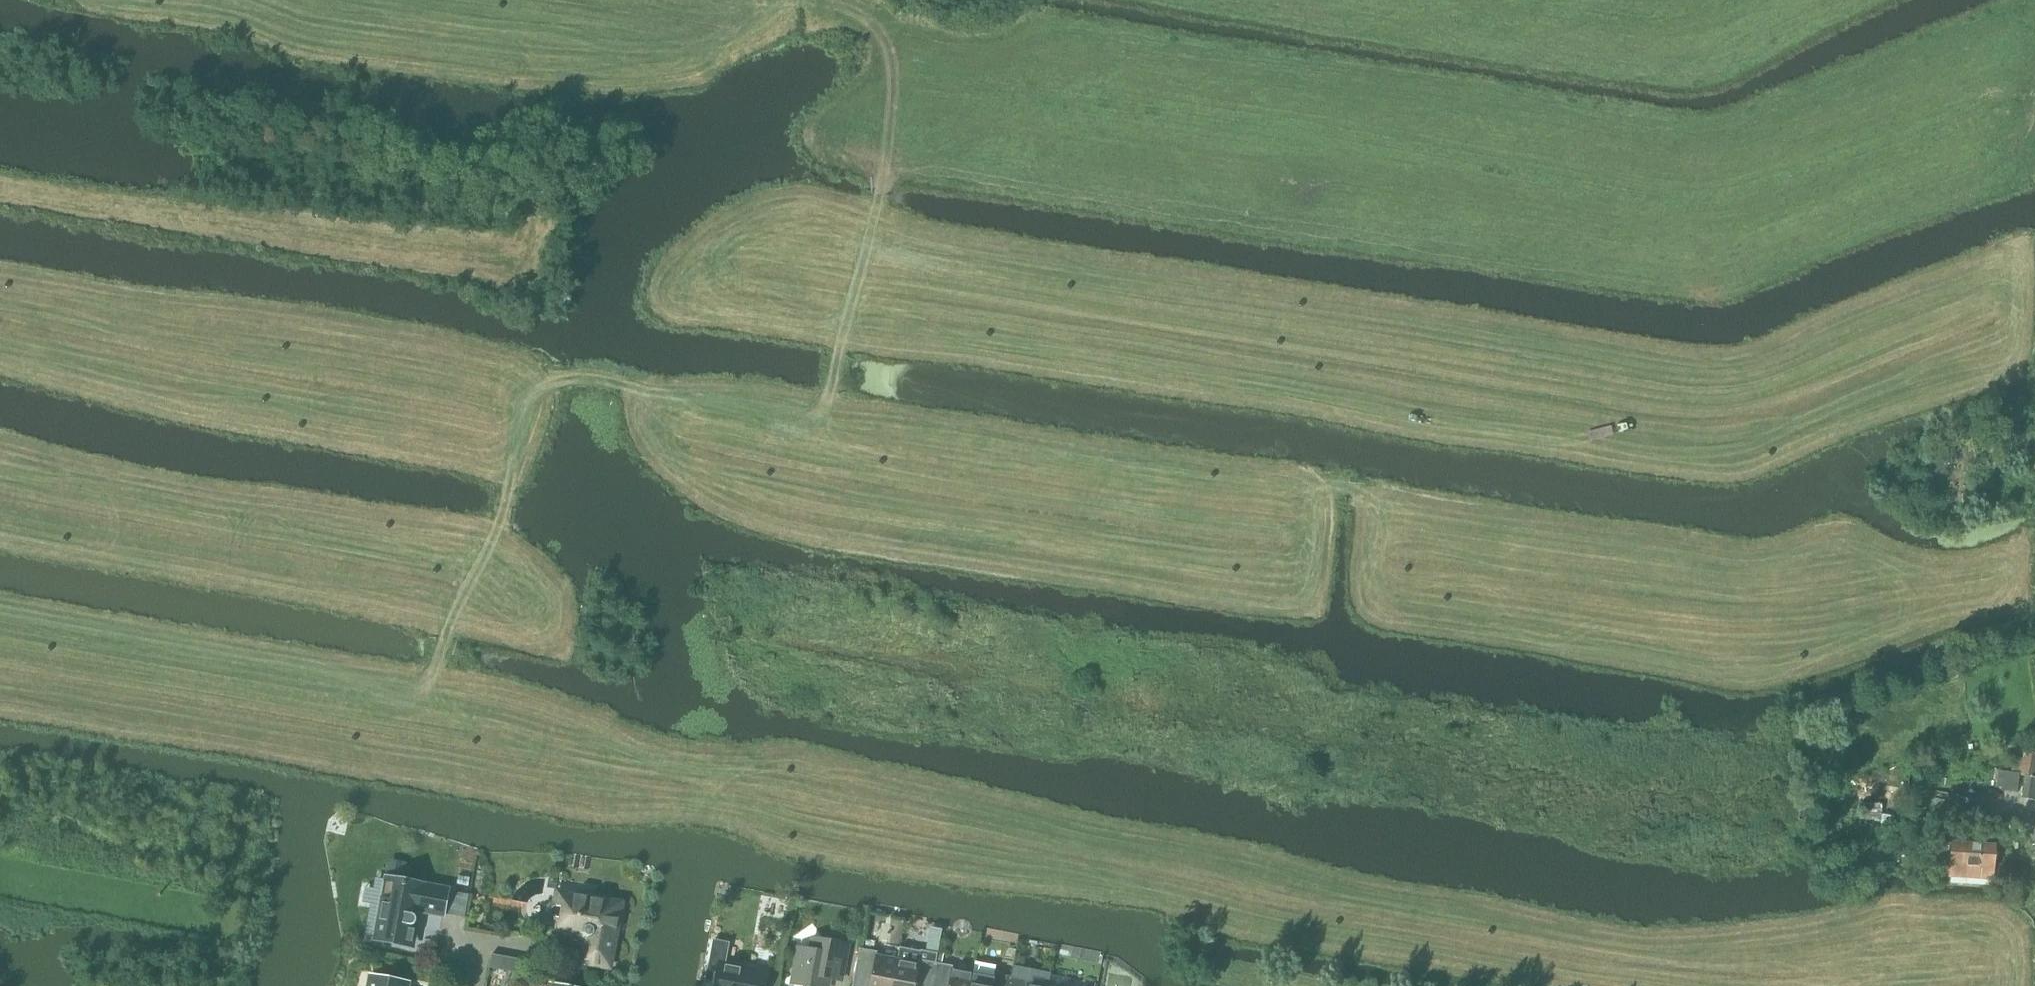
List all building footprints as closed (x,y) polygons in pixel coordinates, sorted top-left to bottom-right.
[(2022,800),(2034,801),(2034,754),(2026,753),(2024,776),(2025,776),(2022,800)] [(2018,792),(2020,768),(2002,766),(2000,790),(2018,792)] [(1996,845),(1963,843),(1963,845),(1939,843),(1938,868),(1950,869),(1949,876),(1994,879),(1996,845)] [(389,880),(378,939),(414,945),(417,927),(416,925),(417,924),(417,923),(418,922),(418,920),(418,919),(418,918),(417,917),(416,916),(415,915),(414,915),(415,909),(444,915),(448,891),(424,887),(425,886),(389,880)] [(609,965),(620,906),(561,895),(559,906),(555,906),(552,908),(550,916),(553,919),(556,920),(554,931),(589,937),(585,961),(609,965)] [(793,984),(804,985),(820,985),(830,979),(833,979),(842,981),(849,945),(825,941),(812,938),(809,950),(799,948),(793,984)] [(725,966),(729,944),(714,941),(708,971),(718,973),(716,985),(765,985),(768,974),(753,971),(754,968),(738,965),(738,968),(725,966)] [(894,985),(933,985),(939,953),(932,952),(930,961),(919,959),(921,951),(901,947),(899,958),(894,985)] [(899,958),(878,954),(878,952),(861,948),(853,985),(894,985),(899,958)] [(933,985),(972,985),(974,972),(953,968),(954,966),(943,964),(945,954),(939,953),(933,985)] [(972,985),(1011,985),(1013,977),(995,973),(996,966),(976,962),(974,972),(972,985)] [(1011,985),(1047,985),(1029,983),(1029,980),(1020,978),(1021,969),(1014,968),(1013,977),(1011,985)]
